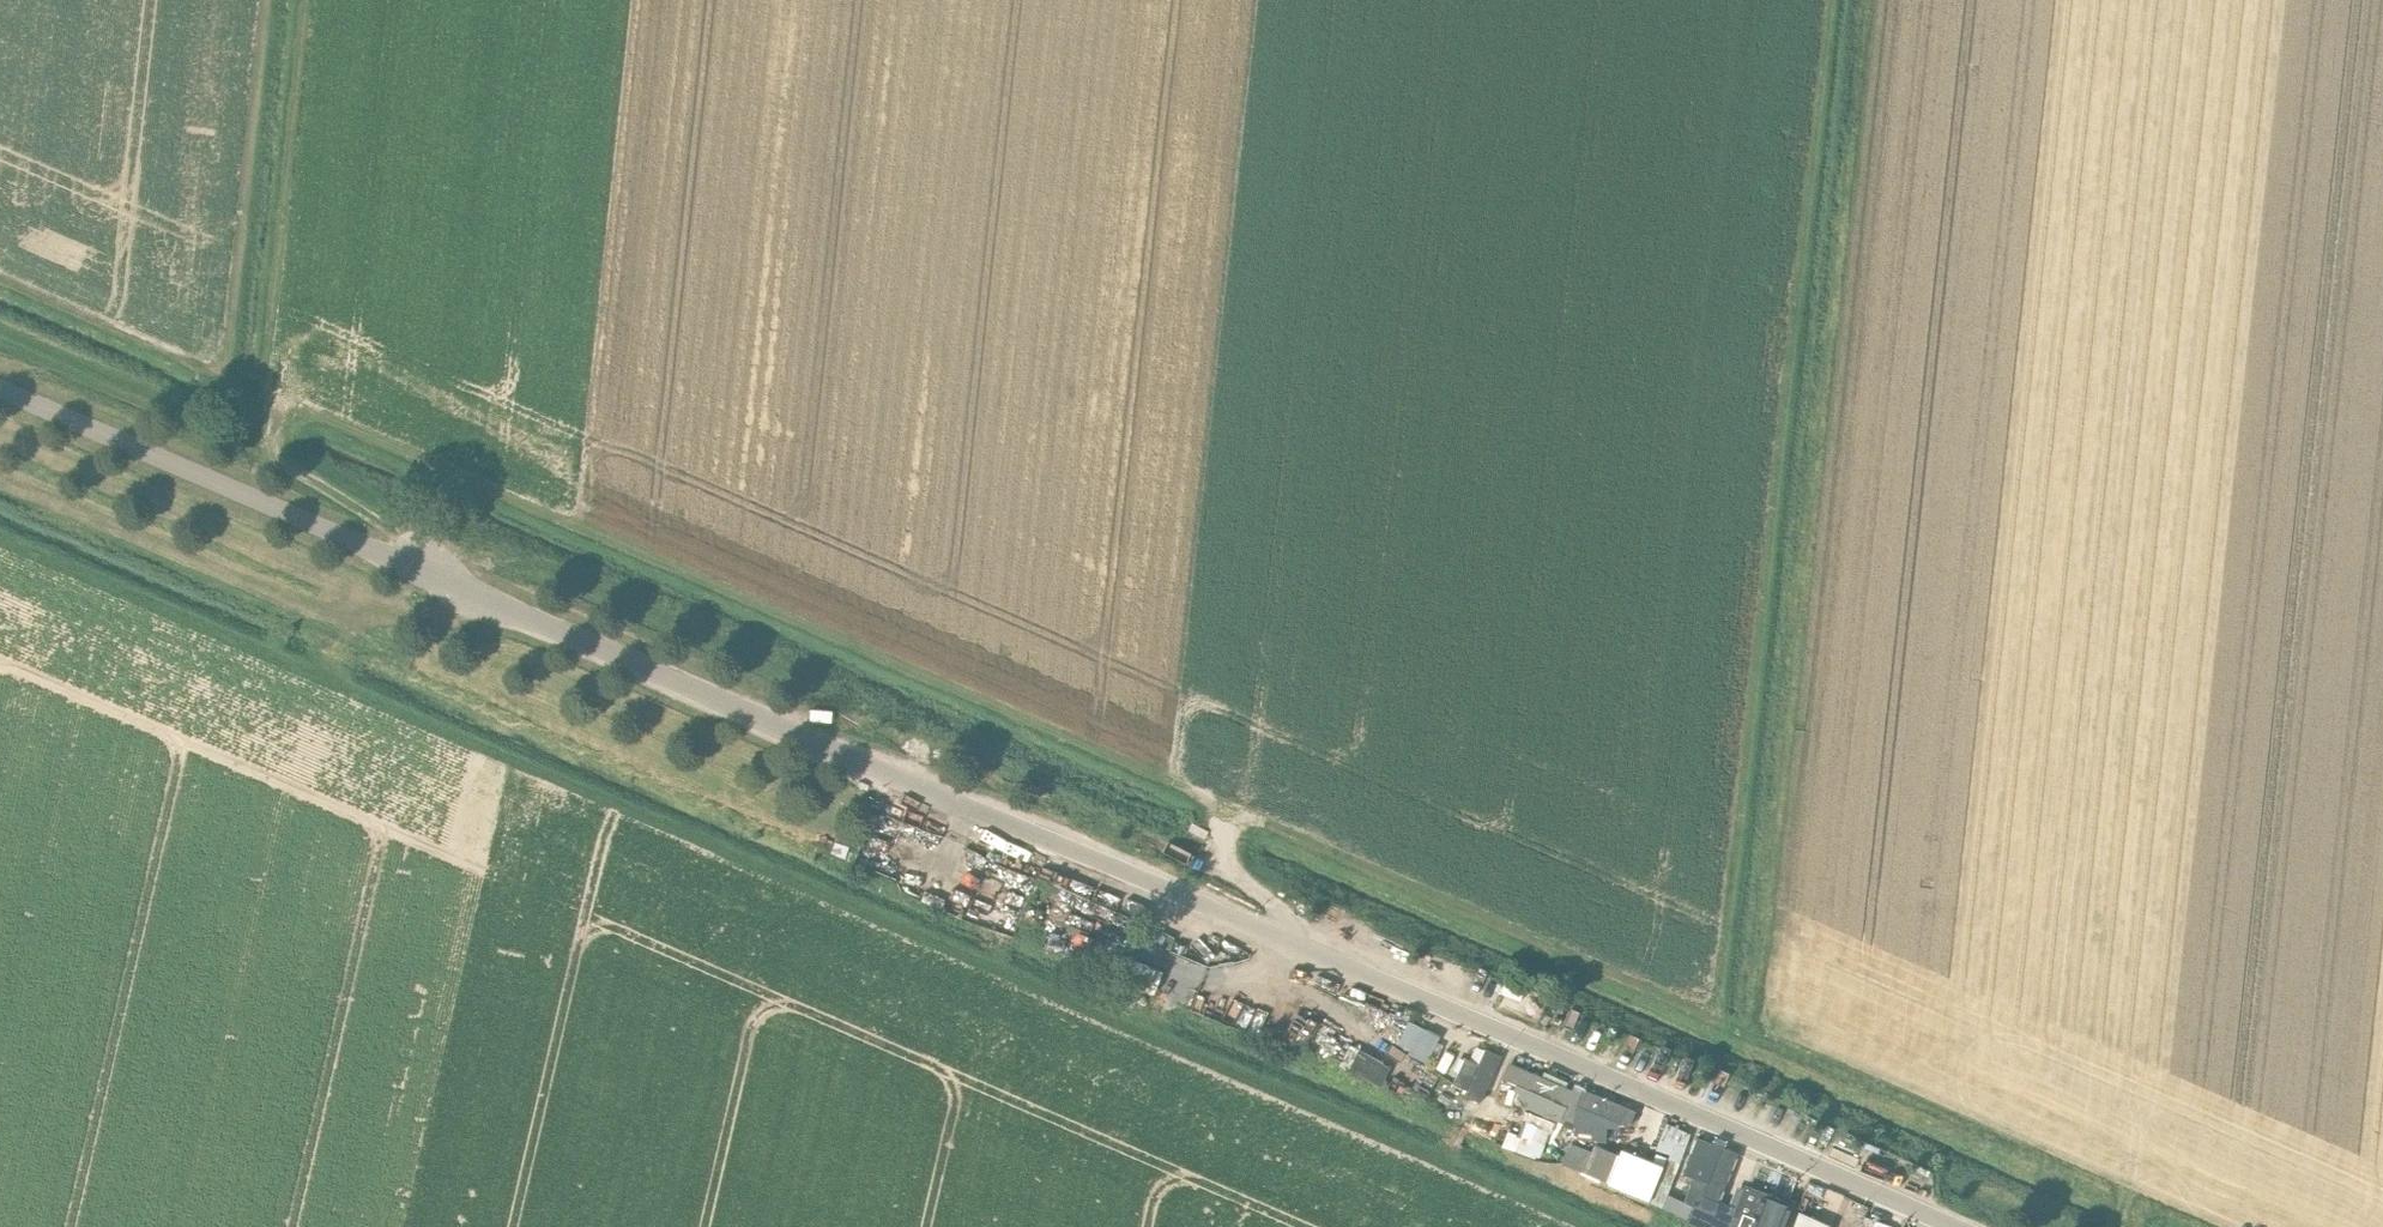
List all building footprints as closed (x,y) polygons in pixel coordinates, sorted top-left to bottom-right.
[(1127,958),(1118,980),(1144,992),(1154,969),(1127,958)] [(1413,1051),(1410,1056),(1423,1063),(1437,1037),(1407,1021),(1396,1042),(1413,1051)] [(1452,1085),(1464,1090),(1462,1096),(1478,1103),(1500,1056),(1484,1049),(1483,1051),(1478,1064),(1464,1058),(1452,1085)] [(1358,1050),(1347,1070),(1379,1087),(1390,1068),(1358,1050)] [(1513,1084),(1511,1089),(1507,1088),(1503,1103),(1510,1105),(1514,1091),(1520,1100),(1519,1105),(1557,1121),(1545,1142),(1550,1145),(1561,1126),(1562,1125),(1571,1090),(1507,1063),(1500,1079),(1513,1084)] [(1413,1097),(1426,1070),(1414,1064),(1400,1091),(1413,1097)] [(1574,1085),(1571,1090),(1562,1125),(1561,1126),(1572,1130),(1571,1138),(1604,1142),(1606,1128),(1616,1129),(1618,1123),(1628,1127),(1634,1111),(1583,1090),(1583,1089),(1574,1085)] [(1553,1122),(1524,1110),(1516,1135),(1506,1131),(1500,1146),(1533,1158),(1534,1156),(1539,1157),(1547,1133),(1549,1134),(1553,1122)] [(1648,1202),(1661,1208),(1666,1195),(1689,1134),(1664,1123),(1653,1149),(1668,1154),(1666,1158),(1648,1202)] [(1693,1204),(1692,1207),(1686,1220),(1685,1224),(1691,1226),(1730,1226),(1734,1217),(1729,1215),(1733,1207),(1717,1200),(1736,1153),(1723,1147),(1726,1141),(1713,1136),(1710,1143),(1694,1137),(1680,1173),(1691,1177),(1682,1200),(1693,1204)] [(1569,1143),(1559,1163),(1581,1172),(1581,1174),(1604,1183),(1648,1202),(1666,1158),(1654,1153),(1651,1161),(1618,1148),(1616,1154),(1591,1144),(1589,1151),(1569,1143)] [(1666,1195),(1661,1208),(1686,1220),(1692,1207),(1666,1195)] [(1791,1226),(1827,1226),(1828,1225),(1797,1211),(1791,1226)]
